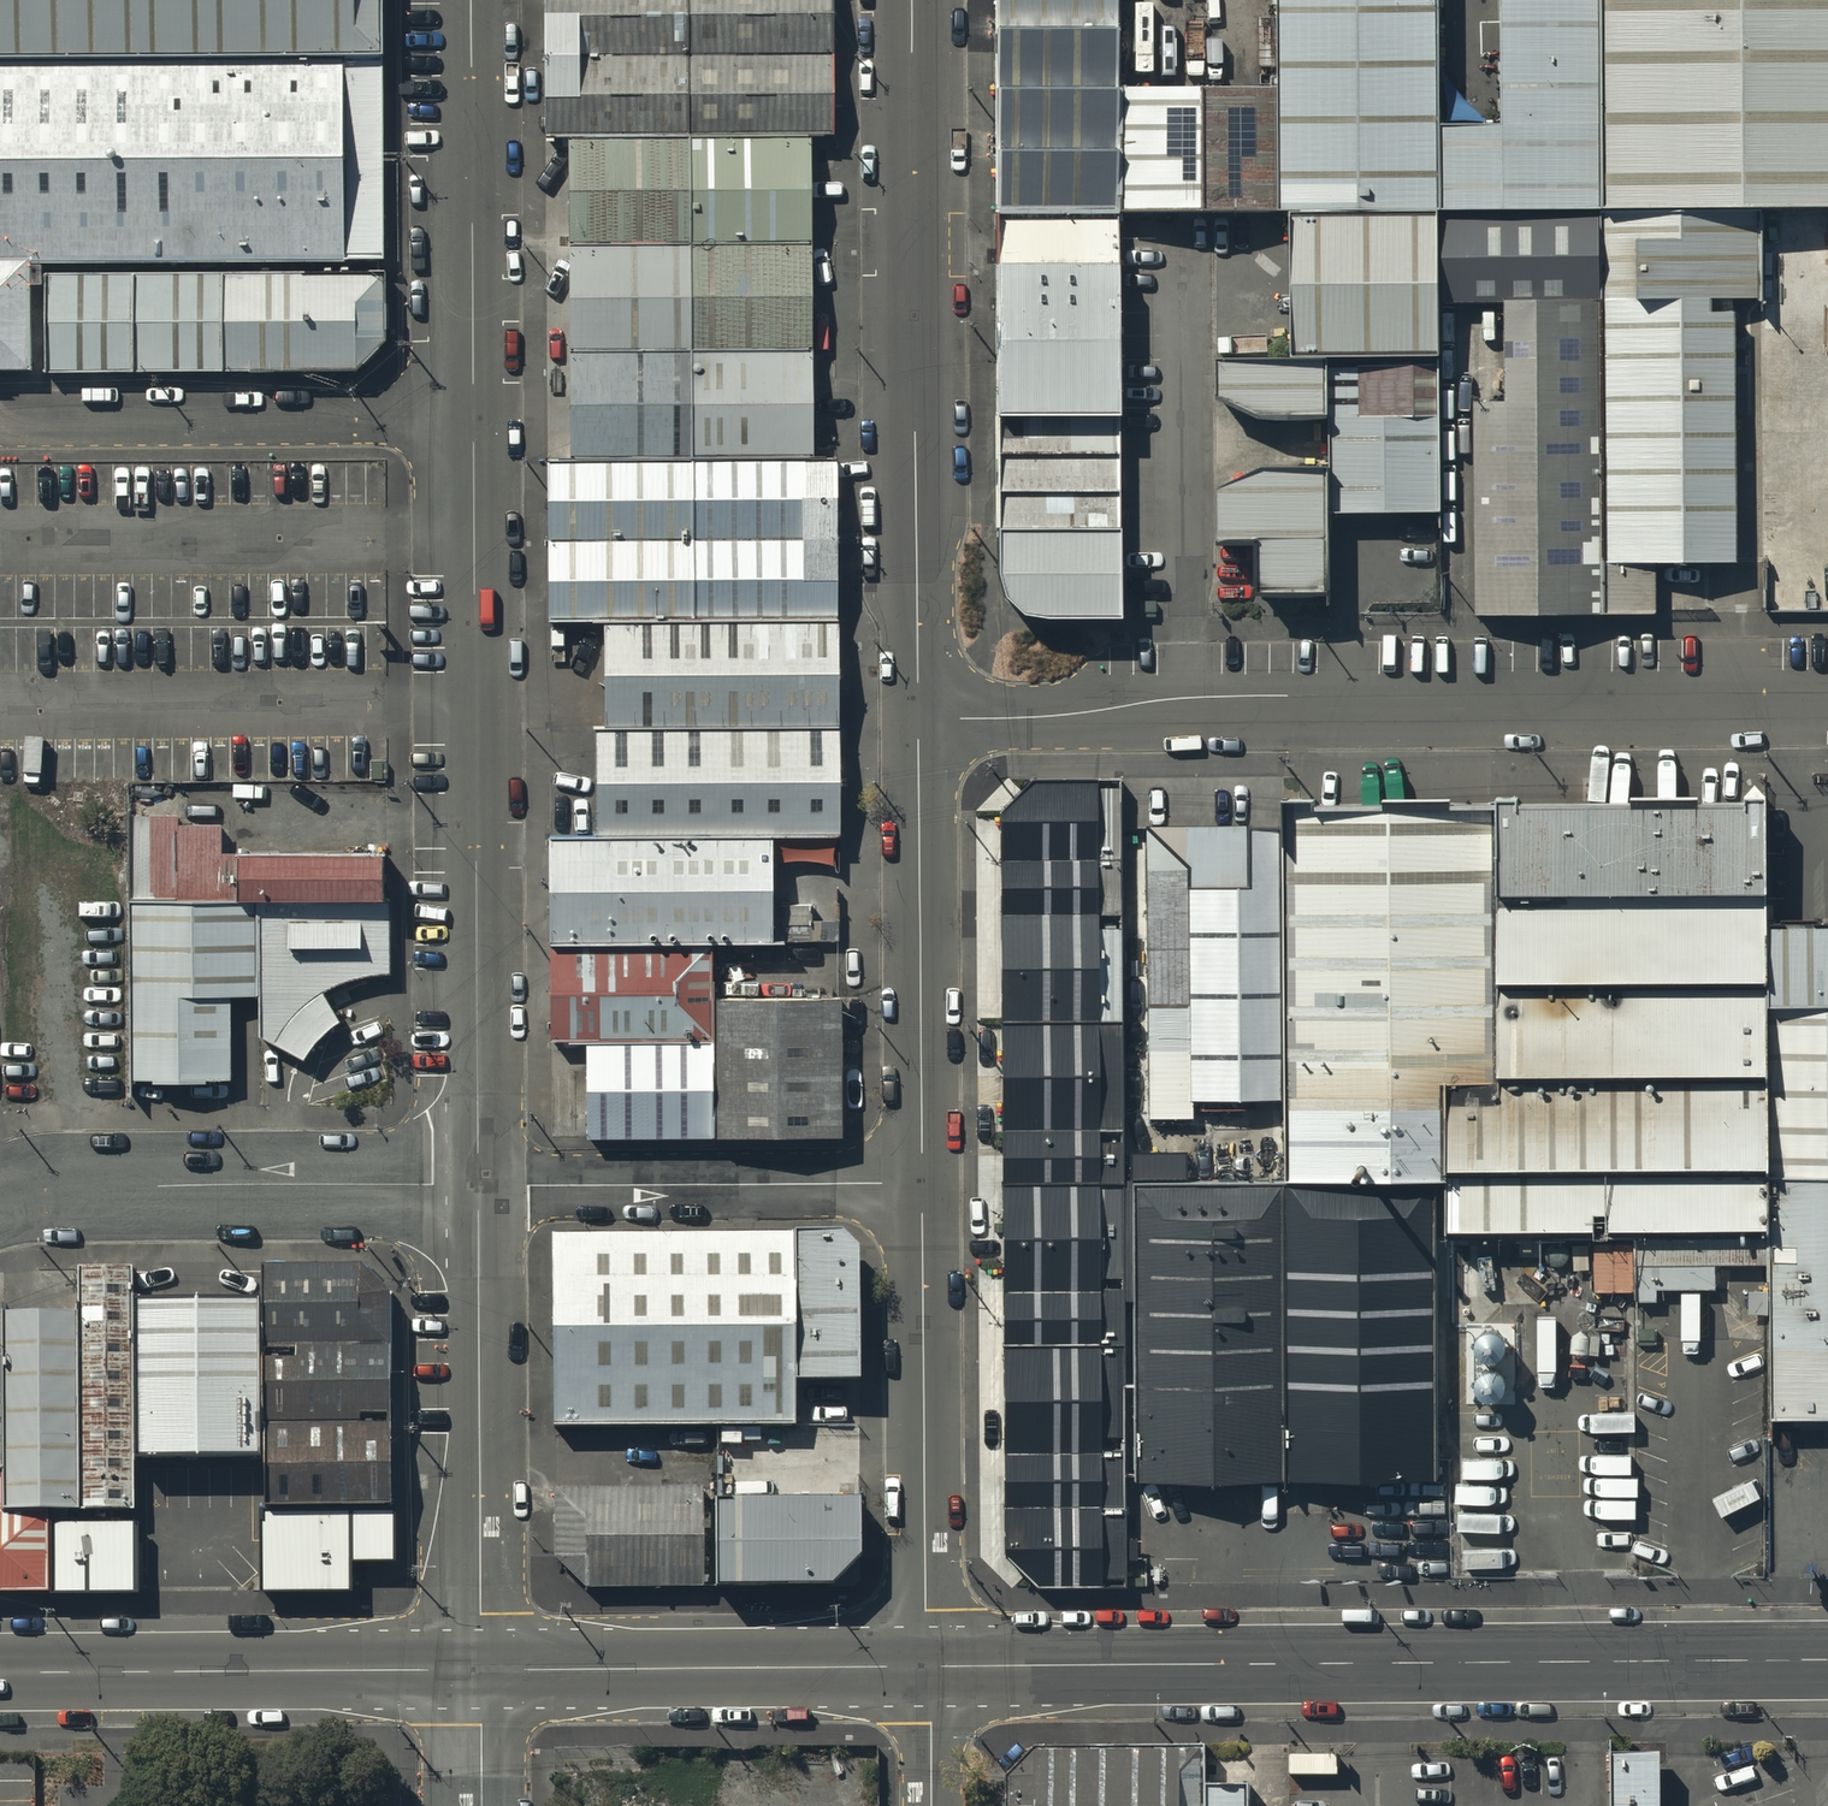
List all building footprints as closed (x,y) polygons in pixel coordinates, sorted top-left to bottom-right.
[(373,68),(373,0),(0,0),(0,70),(373,68)] [(545,141),(570,140),(811,139),(835,137),(835,0),(545,0),(545,141)] [(1001,196),(1115,196),(1114,0),(1000,0),(1001,196)] [(1440,196),(1439,0),(1276,0),(1277,196),(1440,196)] [(1502,117),(1445,117),(1445,198),(1574,197),(1574,196),(1592,196),(1592,0),(1501,0),(1502,117)] [(1612,210),(1827,209),(1827,0),(1611,0),(1612,210)] [(1266,74),(1124,75),(1125,195),(1267,195),(1266,74)] [(0,79),(0,269),(338,267),(337,78),(0,79)] [(811,139),(570,140),(573,466),(812,463),(811,139)] [(1113,202),(1001,202),(1001,250),(1113,250),(1113,202)] [(1433,202),(1285,203),(1286,343),(1434,342),(1433,202)] [(1593,207),(1442,207),(1443,286),(1593,285),(1593,207)] [(1754,284),(1754,209),(1601,210),(1602,531),(1601,531),(1601,596),(1652,595),(1652,546),(1730,545),(1729,284),(1754,284)] [(1111,256),(1002,256),(1003,406),(1112,405),(1111,256)] [(0,272),(0,380),(29,380),(28,272),(0,272)] [(386,275),(48,274),(49,375),(361,373),(388,346),(386,275)] [(1504,292),(1504,384),(1474,384),(1475,599),(1595,599),(1594,292),(1504,292)] [(1434,346),(1325,346),(1326,400),(1434,400),(1434,346)] [(1323,349),(1217,350),(1217,400),(1323,400),(1323,349)] [(1435,402),(1326,402),(1327,498),(1435,498),(1435,402)] [(1117,412),(1004,413),(1004,610),(1118,609),(1117,412)] [(1256,580),(1323,580),(1322,458),(1217,458),(1217,531),(1256,531),(1256,580)] [(573,466),(550,466),(547,628),(839,627),(837,463),(573,466)] [(838,628),(601,629),(599,736),(839,735),(838,628)] [(839,735),(599,736),(599,843),(773,842),(839,841),(839,735)] [(1761,1203),(1762,897),(1762,770),(1487,769),(1487,778),(1487,1060),(1435,1059),(1435,1161),(1435,1202),(1761,1203)] [(997,798),(994,888),(1093,888),(1093,773),(1025,772),(1008,783),(997,798)] [(1277,778),(1276,1161),(1435,1161),(1435,1059),(1487,1060),(1487,778),(1277,778)] [(1274,811),(1139,810),(1139,1074),(1274,1074),(1274,811)] [(599,843),(554,844),(554,949),(713,948),(775,949),(773,842),(599,843)] [(375,862),(233,863),(233,914),(375,913),(375,862)] [(994,998),(1097,998),(1093,888),(994,888),(994,998)] [(1827,974),(1827,897),(1762,897),(1762,974),(1827,974)] [(224,908),(127,908),(128,1089),(227,1089),(226,1008),(252,1008),(252,930),(225,929),(224,908)] [(382,917),(255,917),(256,1048),(299,1073),(315,1050),(336,1035),(320,1005),(349,991),(382,987),(382,917)] [(713,948),(554,949),(557,1045),(715,1047),(714,1001),(713,948)] [(1766,974),(1766,1386),(1827,1386),(1827,974),(1766,974)] [(991,998),(991,1160),(1097,1160),(1097,998),(991,998)] [(844,999),(714,1001),(715,1047),(718,1134),(844,1133),(844,999)] [(715,1047),(590,1046),(591,1135),(718,1134),(715,1047)] [(1108,1160),(991,1160),(991,1562),(1108,1562),(1108,1160)] [(1135,1451),(1276,1451),(1276,1161),(1135,1160),(1135,1451)] [(1434,1449),(1435,1202),(1435,1161),(1276,1161),(1276,1451),(1434,1449)] [(782,1237),(552,1241),(555,1413),(785,1409),(782,1237)] [(846,1240),(790,1239),(794,1366),(855,1364),(846,1240)] [(366,1273),(266,1274),(269,1593),(350,1593),(350,1567),(392,1567),(390,1294),(366,1273)] [(133,1606),(128,1276),(69,1274),(70,1324),(2,1324),(2,1370),(0,1370),(0,1606),(133,1606)] [(261,1299),(139,1301),(142,1471),(264,1469),(261,1299)] [(701,1481),(548,1482),(553,1548),(571,1567),(583,1581),(702,1578),(701,1481)] [(854,1483),(712,1484),(712,1568),(826,1570),(841,1555),(855,1539),(854,1483)] [(1206,1772),(1202,1737),(1034,1740),(1005,1767),(1006,1805),(1205,1805),(1206,1772)] [(1611,1744),(1611,1805),(1658,1805),(1658,1743),(1611,1744)] [(1244,1772),(1206,1772),(1205,1805),(1245,1805),(1244,1772)]
